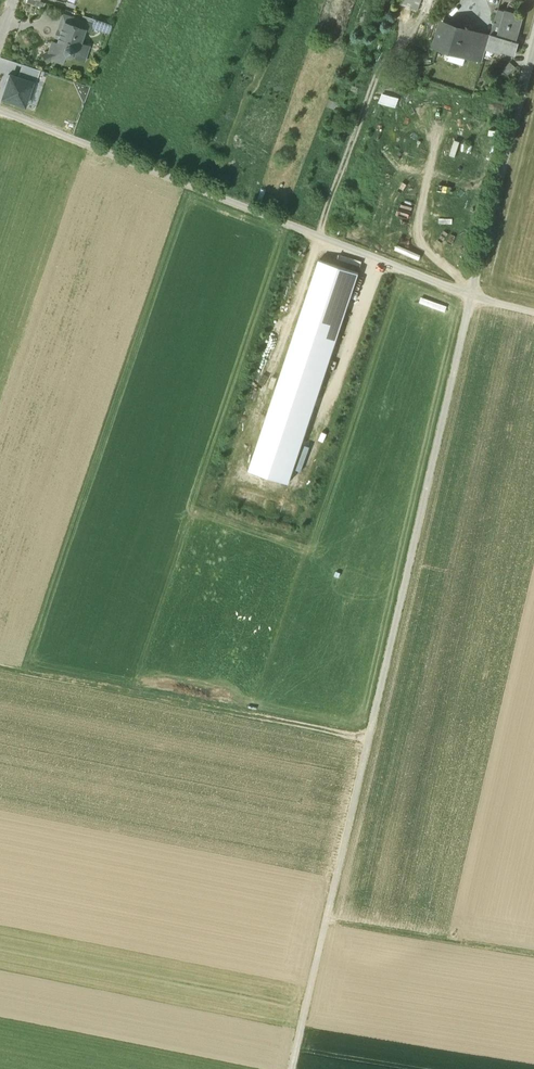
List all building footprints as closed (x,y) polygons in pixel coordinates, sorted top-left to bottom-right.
[(398,3),(417,10),(421,0),(400,0),(398,3)] [(498,8),(491,33),(497,35),(504,14),(505,14),(506,10),(498,8)] [(504,14),(497,35),(491,33),(490,35),(486,48),(497,51),(498,48),(515,53),(518,42),(516,41),(522,19),(505,14),(504,14)] [(90,24),(67,17),(61,32),(60,33),(61,33),(60,37),(59,37),(59,38),(58,44),(53,42),(50,52),(42,55),(45,62),(53,58),(62,61),(65,54),(69,56),(73,54),(75,57),(83,59),(87,46),(78,43),(85,24),(90,26),(90,24)] [(91,28),(107,33),(109,26),(93,21),(91,28)] [(473,33),(442,24),(435,47),(446,50),(447,48),(467,54),(473,33)] [(490,35),(474,31),(473,33),(467,54),(468,54),(483,59),(486,48),(490,35)] [(40,70),(22,64),(18,77),(33,82),(33,83),(36,84),(40,70)] [(25,107),(33,83),(33,82),(18,77),(10,75),(2,100),(25,107)] [(397,107),(399,98),(382,92),(379,102),(397,107)] [(456,156),(461,141),(455,140),(451,155),(456,156)] [(421,254),(413,251),(416,243),(402,238),(397,251),(420,259),(421,254)] [(286,483),(355,276),(320,264),(251,471),(286,483)]
